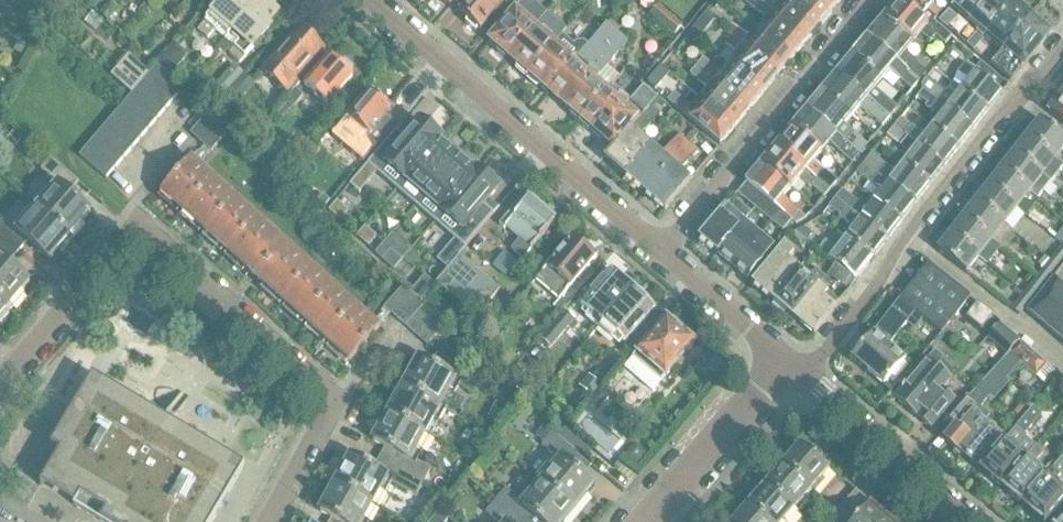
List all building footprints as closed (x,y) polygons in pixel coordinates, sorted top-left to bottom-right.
[(260,0),(225,0),(198,31),(209,40),(215,33),(224,41),(260,0)] [(263,0),(260,0),(224,41),(233,49),(227,56),(239,65),(270,30),(267,28),(277,16),(272,11),(273,9),(263,0)] [(440,0),(450,8),(454,4),(457,0),(440,0)] [(454,4),(463,11),(459,15),(480,33),(508,0),(457,0),(454,4)] [(489,42),(495,47),(495,54),(502,60),(509,59),(540,21),(546,15),(528,0),(526,0),(489,42)] [(670,19),(657,8),(658,6),(652,0),(645,0),(639,7),(650,16),(649,18),(661,28),(670,19)] [(756,0),(741,0),(766,22),(758,31),(793,60),(807,43),(759,2),(756,0)] [(759,2),(807,43),(821,26),(791,0),(761,0),(759,2)] [(821,26),(836,9),(825,0),(791,0),(821,26)] [(836,9),(843,0),(825,0),(836,9)] [(900,2),(922,20),(928,13),(934,6),(938,1),(938,0),(902,0),(900,2)] [(955,9),(963,0),(945,0),(955,9)] [(955,9),(973,24),(993,0),(963,0),(955,9)] [(966,46),(974,53),(981,46),(988,37),(990,39),(1017,7),(1010,2),(1010,0),(993,0),(973,24),(980,30),(966,46)] [(900,2),(886,18),(916,43),(922,36),(931,44),(935,39),(944,46),(951,39),(933,24),(936,20),(928,13),(922,20),(900,2)] [(1017,7),(990,39),(1005,52),(992,66),(995,68),(1034,22),(1033,21),(1036,18),(1035,17),(1026,10),(1020,10),(1017,7)] [(948,12),(938,23),(946,30),(956,19),(948,12)] [(540,21),(509,59),(515,65),(515,71),(525,80),(526,80),(561,39),(562,38),(566,33),(546,15),(540,21)] [(701,37),(713,23),(704,16),(693,30),(701,37)] [(886,18),(869,38),(921,81),(926,75),(914,65),(916,62),(906,54),(916,43),(886,18)] [(670,19),(661,28),(672,38),(681,29),(670,19)] [(1034,22),(995,68),(1014,85),(1055,34),(1039,21),(1036,24),(1034,22)] [(588,48),(549,93),(564,106),(569,110),(569,117),(578,125),(602,97),(607,91),(618,79),(607,69),(628,44),(622,39),(606,26),(602,31),(588,48)] [(793,60),(758,31),(750,40),(733,26),(727,33),(778,77),(793,60)] [(295,90),(295,91),(299,86),(295,82),(322,52),(313,44),(311,39),(307,36),(304,36),(301,33),(298,36),(296,34),(262,73),(289,97),(295,90)] [(778,77),(727,33),(720,41),(737,56),(730,65),(764,94),(778,77)] [(561,39),(526,80),(536,88),(542,87),(546,91),(549,93),(588,48),(585,46),(583,43),(575,44),(573,47),(562,38),(561,39)] [(869,38),(853,57),(882,82),(891,73),(912,91),(919,82),(919,83),(921,81),(869,38)] [(153,64),(156,67),(169,78),(187,57),(174,46),(164,57),(162,55),(153,64)] [(981,46),(974,53),(979,58),(986,50),(981,46)] [(148,77),(149,75),(128,57),(110,78),(131,96),(139,87),(148,77)] [(853,57),(838,75),(890,119),(898,109),(891,104),(876,91),(882,82),(853,57)] [(336,65),(329,58),(304,86),(327,106),(352,79),(352,70),(346,64),(336,65)] [(704,60),(698,67),(750,111),(764,94),(730,65),(722,75),(704,60)] [(966,65),(958,75),(968,82),(960,92),(988,115),(1004,95),(1002,94),(1008,87),(980,64),(974,71),(966,65)] [(224,98),(244,76),(233,66),(213,89),(224,98)] [(156,67),(149,75),(148,77),(174,100),(183,90),(169,78),(156,67)] [(661,67),(648,82),(648,85),(655,92),(670,75),(661,67)] [(750,111),(698,67),(691,75),(709,90),(701,99),(735,128),(750,111)] [(838,75),(823,92),(853,117),(861,108),(883,127),(890,119),(838,75)] [(255,86),(244,76),(224,98),(235,108),(255,86)] [(174,100),(148,77),(139,87),(166,110),(174,100)] [(926,79),(920,87),(921,90),(974,132),(988,115),(960,92),(952,86),(945,95),(926,79)] [(625,100),(596,133),(600,137),(613,149),(657,98),(643,86),(640,90),(632,100),(628,103),(625,100)] [(139,87),(131,96),(130,97),(157,120),(166,110),(139,87)] [(295,90),(289,97),(285,102),(293,109),(303,98),(295,91),(295,90)] [(921,93),(917,99),(926,106),(924,109),(928,112),(930,111),(939,119),(933,127),(961,149),(974,132),(921,90),(921,93)] [(602,97),(578,125),(587,133),(593,131),(596,133),(625,100),(621,97),(618,100),(608,91),(607,91),(602,97)] [(823,92),(808,110),(860,155),(867,146),(845,127),(853,117),(823,92)] [(367,93),(330,134),(362,162),(396,124),(386,116),(389,112),(378,103),(380,101),(373,94),(371,96),(367,93)] [(735,128),(701,99),(693,109),(674,93),(668,101),(721,145),(735,128)] [(1057,93),(1049,102),(1051,107),(1046,113),(1062,127),(1062,98),(1057,93)] [(157,120),(130,97),(122,107),(149,130),(157,120)] [(614,149),(605,159),(626,177),(652,146),(641,137),(658,117),(650,110),(658,101),(659,99),(657,98),(613,149),(614,149)] [(122,107),(113,117),(140,140),(149,130),(122,107)] [(808,110),(793,128),(822,153),(830,144),(852,163),(860,155),(808,110)] [(347,364),(378,330),(197,165),(204,158),(205,159),(228,133),(207,114),(189,134),(205,149),(193,162),(191,160),(160,195),(347,364)] [(113,117),(105,127),(131,150),(140,140),(113,117)] [(901,119),(893,129),(945,169),(961,149),(933,127),(924,137),(901,119)] [(396,132),(349,187),(353,190),(370,169),(379,176),(396,191),(440,140),(437,138),(441,134),(427,122),(423,126),(420,123),(406,140),(396,132)] [(1025,139),(1053,162),(1054,160),(1062,149),(1062,140),(1040,122),(1026,138),(1025,139)] [(105,127),(96,137),(123,160),(131,150),(105,127)] [(793,128),(776,148),(829,193),(838,183),(814,162),(822,153),(793,128)] [(892,129),(886,137),(910,156),(902,165),(930,187),(945,169),(893,129),(892,129)] [(652,146),(626,177),(646,194),(689,143),(680,135),(662,156),(652,146)] [(123,160),(96,137),(87,147),(114,170),(123,160)] [(1025,139),(1014,154),(1051,184),(1054,179),(1062,168),(1053,162),(1025,139)] [(440,140),(396,191),(415,207),(460,155),(449,145),(445,149),(438,144),(441,141),(440,140)] [(689,143),(646,194),(665,211),(691,181),(691,180),(681,171),(698,151),(689,143)] [(114,170),(87,147),(79,157),(105,180),(114,170)] [(776,148),(762,164),(791,189),(799,180),(823,200),(829,193),(776,148)] [(1014,154),(1001,170),(1038,200),(1051,185),(1051,184),(1014,154)] [(460,155),(415,207),(434,223),(478,173),(477,172),(475,175),(468,169),(472,165),(460,155)] [(871,155),(864,164),(916,205),(930,187),(902,165),(895,174),(871,155)] [(52,181),(31,205),(71,240),(83,226),(81,224),(89,214),(68,195),(78,184),(50,159),(40,171),(52,181)] [(762,164),(746,183),(747,184),(773,207),(781,214),(791,223),(795,226),(806,220),(799,214),(792,208),(793,207),(784,199),(791,189),(762,164)] [(863,166),(856,174),(865,181),(871,185),(872,184),(881,191),(873,202),(901,224),(916,205),(864,164),(863,166)] [(1000,171),(988,186),(1026,216),(1038,201),(1037,200),(1001,170),(1000,171)] [(478,173),(434,223),(453,239),(461,246),(444,267),(447,270),(465,249),(464,249),(493,215),(483,207),(488,201),(498,190),(494,187),(498,183),(484,171),(481,175),(478,173)] [(747,184),(737,195),(763,218),(773,207),(747,184)] [(988,187),(975,202),(1003,225),(1015,209),(1025,217),(1026,216),(988,186),(988,187)] [(843,191),(835,200),(887,241),(901,224),(873,202),(867,210),(843,191)] [(523,197),(499,227),(504,231),(505,229),(519,241),(510,251),(522,261),(553,223),(542,213),(543,205),(534,198),(527,201),(523,197)] [(716,254),(743,224),(751,214),(733,199),(699,240),(716,254)] [(835,200),(828,209),(838,217),(837,218),(842,222),(843,220),(853,228),(844,238),(872,260),(887,241),(835,200),(835,201),(835,200)] [(975,204),(963,218),(991,241),(1002,226),(1003,225),(975,202),(975,204)] [(336,203),(328,213),(340,223),(348,213),(336,203)] [(31,205),(11,228),(0,218),(0,239),(16,253),(26,242),(48,261),(57,251),(59,253),(71,240),(31,205)] [(773,207),(763,218),(771,225),(781,214),(773,207)] [(781,214),(771,225),(782,233),(791,223),(781,214)] [(962,220),(950,234),(986,263),(998,247),(990,241),(991,241),(963,218),(962,220)] [(743,224),(716,254),(734,269),(756,243),(755,242),(759,237),(743,224)] [(364,228),(356,238),(368,248),(376,238),(364,228)] [(1055,239),(1062,246),(1062,229),(1055,239)] [(799,237),(795,234),(792,238),(804,247),(807,244),(799,237)] [(949,235),(937,251),(965,273),(977,258),(985,265),(986,263),(950,234),(949,235)] [(756,243),(734,269),(748,280),(774,250),(759,237),(755,242),(756,243)] [(571,238),(542,274),(535,282),(559,302),(595,258),(571,238)] [(826,241),(818,251),(828,259),(841,270),(855,281),(872,260),(844,238),(835,249),(826,241)] [(10,309),(22,295),(19,293),(28,284),(6,265),(16,253),(0,239),(0,300),(10,309)] [(1050,262),(1057,267),(1062,260),(1062,246),(1055,239),(1053,241),(1061,247),(1050,262)] [(773,302),(799,270),(788,262),(794,254),(785,246),(753,285),(773,302)] [(390,252),(381,262),(391,271),(400,261),(390,252)] [(504,254),(492,268),(504,279),(517,264),(504,254)] [(459,258),(440,281),(437,285),(478,319),(500,293),(459,258)] [(1044,258),(1037,267),(1043,271),(1038,278),(1044,283),(1057,267),(1050,262),(1044,258)] [(828,259),(820,269),(833,279),(841,270),(828,259)] [(928,266),(900,301),(924,320),(942,335),(971,299),(928,266)] [(808,279),(799,270),(773,302),(792,318),(824,279),(814,271),(808,279)] [(841,270),(833,279),(848,291),(855,281),(841,270)] [(602,326),(632,291),(630,289),(629,285),(624,280),(620,281),(610,272),(580,307),(589,315),(584,321),(597,331),(602,326)] [(424,277),(411,293),(421,302),(428,294),(434,286),(424,277)] [(1025,293),(1025,294),(1032,299),(1044,283),(1038,278),(1025,293)] [(834,287),(824,279),(792,318),(812,335),(837,303),(827,295),(834,287)] [(1053,279),(1040,296),(1048,304),(1062,288),(1053,279)] [(1062,288),(1048,304),(1058,312),(1062,306),(1062,288)] [(405,328),(423,308),(419,304),(403,289),(384,310),(405,328)] [(635,293),(632,291),(602,326),(624,345),(654,310),(644,301),(644,297),(639,293),(635,293)] [(421,302),(419,304),(423,308),(434,317),(445,327),(453,317),(428,294),(421,302)] [(1025,294),(1011,311),(1018,316),(1032,299),(1025,294)] [(1048,304),(1040,296),(1026,313),(1043,328),(1058,312),(1048,304)] [(0,300),(0,320),(10,309),(0,300)] [(924,320),(900,301),(899,301),(874,333),(855,355),(869,366),(867,372),(883,385),(905,360),(889,346),(906,326),(914,332),(924,320)] [(981,331),(992,317),(993,316),(978,303),(965,318),(981,331)] [(423,308),(405,328),(416,338),(434,317),(423,308)] [(550,349),(575,321),(565,312),(540,341),(550,349)] [(1058,312),(1043,328),(1053,336),(1062,324),(1062,317),(1058,312)] [(434,317),(416,338),(426,348),(445,327),(434,317)] [(631,361),(624,370),(652,394),(660,385),(694,345),(680,333),(680,328),(674,322),(669,323),(665,320),(636,354),(637,355),(631,361)] [(1053,336),(1062,344),(1062,343),(1062,324),(1053,336)] [(1006,354),(1018,341),(1000,325),(987,338),(1006,354)] [(943,424),(952,432),(946,440),(975,465),(1000,436),(985,423),(990,417),(980,408),(995,391),(996,393),(1019,365),(1035,379),(1047,367),(1019,343),(969,398),(966,396),(943,424)] [(588,376),(578,388),(590,398),(600,385),(602,387),(603,388),(625,362),(613,352),(602,365),(591,378),(588,376)] [(897,399),(892,404),(913,421),(917,416),(919,417),(931,427),(954,399),(942,389),(956,372),(934,354),(927,362),(926,361),(905,387),(902,384),(898,388),(901,391),(896,397),(897,399)] [(416,359),(401,386),(441,409),(445,411),(455,417),(463,401),(453,396),(458,387),(473,395),(481,381),(437,357),(431,367),(416,359)] [(38,487),(97,521),(210,521),(242,468),(91,378),(49,448),(58,454),(40,483),(38,487)] [(401,386),(385,414),(426,436),(434,421),(438,423),(445,411),(441,409),(401,386)] [(598,391),(587,404),(594,410),(598,409),(607,399),(598,391)] [(1026,416),(981,469),(1002,487),(1034,448),(1025,440),(1026,438),(1023,436),(1034,423),(1033,423),(1037,418),(1030,412),(1026,416)] [(385,414),(370,442),(385,450),(379,461),(422,485),(430,471),(416,463),(421,453),(418,451),(426,436),(385,414)] [(565,428),(556,439),(582,461),(591,450),(565,428)] [(471,447),(480,455),(492,441),(482,433),(471,447)] [(553,458),(537,477),(576,511),(595,488),(582,477),(590,468),(582,461),(556,439),(552,435),(541,448),(553,458)] [(798,446),(781,465),(811,491),(828,471),(825,468),(827,465),(819,459),(817,461),(798,446)] [(1034,448),(1002,487),(1022,504),(1047,475),(1035,464),(1043,455),(1034,448)] [(347,456),(331,484),(373,508),(381,492),(385,494),(390,485),(415,499),(422,485),(379,461),(373,471),(347,456)] [(1022,504),(1043,521),(1062,498),(1062,488),(1055,481),(1062,472),(1062,462),(1060,460),(1056,464),(1047,475),(1022,504)] [(781,465),(764,485),(794,511),(811,491),(781,465)] [(495,502),(519,521),(567,521),(576,511),(537,477),(518,500),(506,490),(495,502)] [(316,512),(331,520),(330,521),(365,521),(373,508),(331,484),(316,512)] [(747,506),(765,521),(785,521),(794,511),(764,485),(747,506)] [(847,521),(849,521),(866,501),(856,493),(838,514),(847,521)] [(495,502),(487,496),(481,503),(489,509),(485,515),(494,521),(519,521),(495,502)] [(879,517),(882,514),(871,505),(870,505),(856,521),(884,521),(879,517)] [(747,506),(733,521),(765,521),(747,506)] [(431,521),(446,521),(448,520),(439,512),(431,521)] [(838,514),(832,521),(833,521),(847,521),(838,514)]
